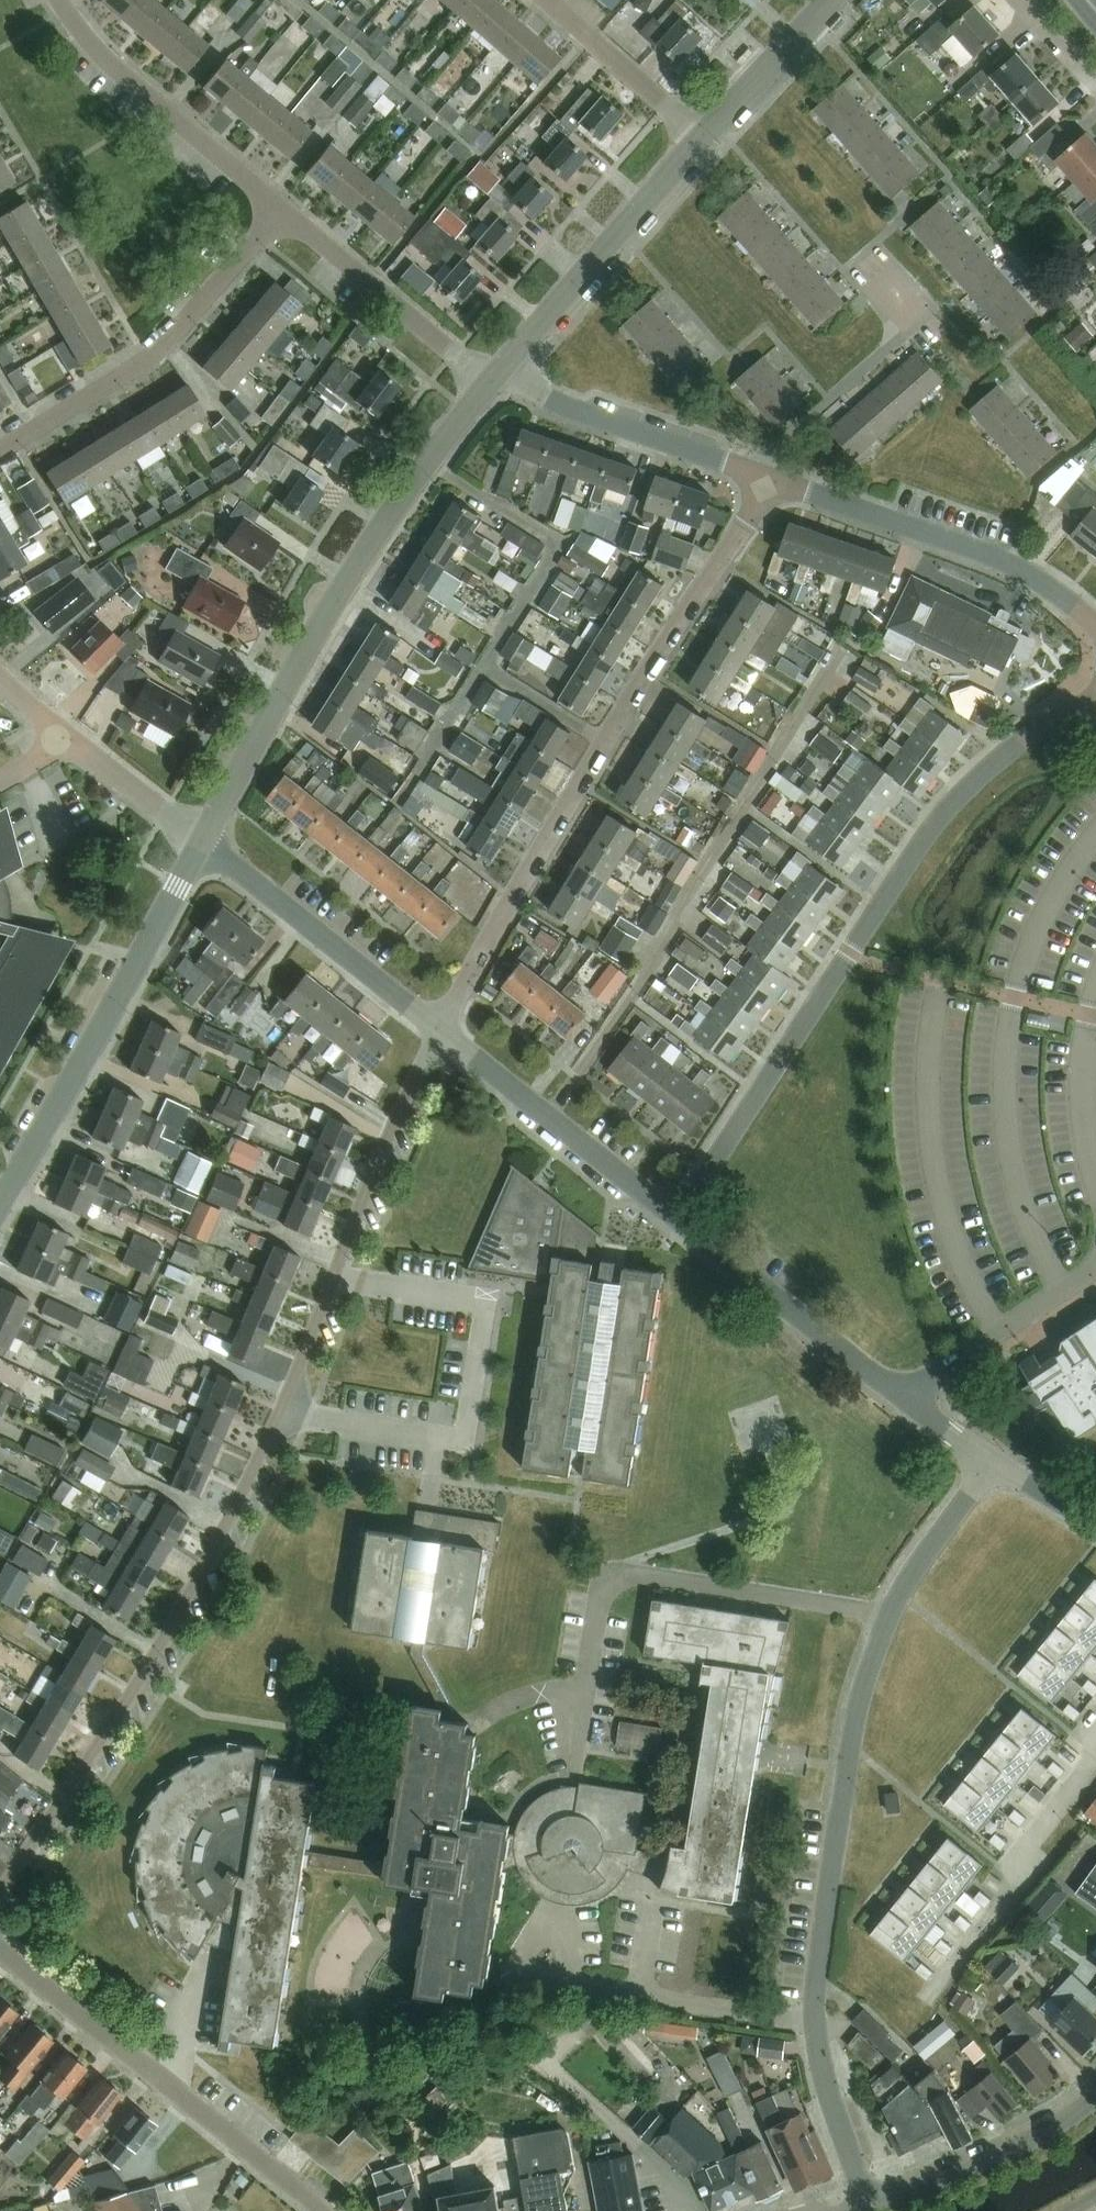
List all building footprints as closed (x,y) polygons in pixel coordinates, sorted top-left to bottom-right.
[(119,17),(133,0),(99,0),(119,17)] [(119,17),(141,35),(164,7),(155,0),(133,0),(119,17)] [(226,14),(236,23),(253,2),(250,0),(237,0),(226,14)] [(273,3),(270,0),(264,0),(254,12),(253,11),(235,32),(247,43),(265,22),(260,18),(273,3)] [(271,1),(293,20),(302,10),(291,0),(272,0),(271,1)] [(338,12),(325,0),(324,0),(316,10),(330,22),(338,12)] [(451,10),(460,0),(440,0),(451,10)] [(451,10),(472,28),(495,2),(493,0),(460,0),(451,10)] [(653,0),(638,0),(635,5),(643,9),(649,7),(653,0)] [(681,63),(704,37),(683,18),(689,11),(677,0),(659,20),(670,30),(659,43),(681,63)] [(912,5),(913,4),(921,14),(934,2),(937,5),(943,0),(907,0),(912,5)] [(495,2),(472,28),(493,46),(516,20),(495,2)] [(914,54),(923,46),(931,56),(944,45),(963,67),(976,55),(976,56),(1001,33),(977,5),(957,23),(948,12),(908,48),(914,54)] [(164,7),(141,35),(162,53),(185,26),(164,7)] [(314,36),(323,26),(309,14),(300,24),(314,36)] [(349,38),(358,28),(344,16),(335,26),(349,38)] [(516,20),(493,46),(515,64),(537,38),(516,20)] [(185,26),(162,53),(184,71),(207,44),(185,26)] [(372,58),(380,48),(359,29),(350,39),(372,58)] [(335,54),(344,44),(330,32),(321,42),(335,54)] [(537,38),(515,64),(536,82),(558,56),(537,38)] [(386,71),(387,70),(395,61),(381,49),(373,59),(386,71)] [(1039,77),(1018,53),(1011,59),(1003,51),(958,91),(967,102),(993,78),(1001,86),(1013,100),(1039,77)] [(222,103),(245,75),(254,65),(245,58),(236,68),(224,58),(201,85),(222,103)] [(363,60),(351,74),(361,82),(373,68),(363,60)] [(406,88),(407,87),(415,78),(401,66),(393,76),(406,88)] [(338,114),(363,85),(350,74),(325,102),(338,114)] [(244,121),(266,93),(245,75),(222,103),(244,121)] [(1013,100),(1023,112),(1034,124),(1060,101),(1039,77),(1013,100)] [(395,105),(403,95),(389,83),(381,94),(395,105)] [(844,83),(815,108),(834,130),(863,106),(844,83)] [(428,106),(429,105),(436,96),(422,84),(414,94),(428,106)] [(588,88),(560,120),(574,131),(580,124),(599,140),(621,114),(600,96),(599,97),(588,88)] [(266,93),(244,121),(265,138),(288,111),(266,93)] [(354,128),(374,104),(363,94),(343,118),(354,128)] [(416,123),(424,113),(410,102),(402,111),(416,123)] [(448,124),(450,123),(457,114),(443,102),(435,112),(448,124)] [(987,122),(1001,110),(993,102),(979,114),(987,122)] [(863,106),(834,130),(854,153),(882,128),(863,106)] [(1001,110),(987,122),(995,132),(1009,119),(1001,110)] [(288,111),(265,138),(286,156),(309,129),(288,111)] [(557,117),(542,135),(556,147),(543,161),(565,180),(586,155),(567,138),(574,131),(560,120),(557,117)] [(437,141),(445,132),(445,131),(431,120),(423,130),(437,141)] [(470,142),(471,140),(478,132),(464,120),(456,130),(470,142)] [(1095,163),(1095,142),(1087,132),(1075,143),(1058,124),(1031,148),(1052,171),(1059,165),(1075,182),(1095,163)] [(882,128),(854,153),(873,175),(902,151),(882,128)] [(1014,159),(1032,143),(1023,134),(1006,150),(1014,159)] [(458,160),(467,150),(453,138),(445,148),(458,160)] [(326,143),(303,170),(325,188),(348,161),(326,143)] [(902,151),(873,175),(892,198),(921,174),(902,151)] [(0,158),(0,190),(17,180),(3,156),(0,158)] [(532,217),(551,195),(530,178),(535,172),(521,160),(507,176),(521,188),(513,197),(511,200),(514,203),(532,217)] [(348,161),(325,188),(347,206),(369,179),(348,161)] [(511,200),(513,197),(498,184),(501,180),(481,163),(468,178),(489,196),(507,211),(514,203),(511,200)] [(1095,234),(1095,163),(1075,182),(1089,198),(1075,211),(1095,234)] [(369,179),(347,206),(369,224),(391,197),(369,179)] [(1000,196),(991,186),(981,195),(990,205),(1000,196)] [(747,191),(719,217),(738,239),(767,213),(747,191)] [(499,220),(507,211),(489,196),(474,213),(489,226),(476,241),(497,259),(517,235),(499,220)] [(391,197),(369,224),(391,242),(413,215),(391,197)] [(0,216),(0,221),(12,242),(43,224),(28,199),(0,216)] [(940,201),(912,225),(931,248),(960,223),(940,201)] [(433,219),(454,237),(464,224),(444,207),(433,219)] [(767,213),(738,239),(758,261),(787,236),(767,213)] [(454,239),(433,219),(432,218),(411,241),(436,263),(442,256),(455,268),(441,283),(461,301),(482,277),(463,261),(471,252),(455,238),(454,239)] [(960,223),(931,248),(951,271),(980,246),(960,223)] [(43,224),(12,242),(26,266),(57,248),(43,224)] [(787,236),(758,261),(778,284),(806,258),(787,236)] [(1095,247),(1095,246),(1090,238),(1073,253),(1080,261),(1095,247)] [(980,246),(951,271),(971,294),(999,269),(980,246)] [(57,248),(26,266),(40,290),(71,272),(57,248)] [(1089,258),(1076,269),(1082,276),(1095,265),(1095,266),(1095,252),(1089,258)] [(806,258),(778,284),(798,306),(826,281),(806,258)] [(999,269),(971,294),(990,316),(1019,292),(999,269)] [(71,272),(40,290),(55,314),(85,296),(71,272)] [(275,280),(257,302),(285,325),(303,303),(275,280)] [(826,281),(798,306),(817,329),(846,303),(826,281)] [(850,302),(853,299),(856,296),(849,289),(843,295),(850,302)] [(1019,292),(990,316),(1008,337),(1037,313),(1019,292)] [(85,296),(55,314),(69,338),(99,320),(85,296)] [(615,331),(623,325),(642,347),(671,321),(652,299),(636,313),(628,303),(607,322),(615,331)] [(257,302),(239,323),(267,346),(285,325),(257,302)] [(99,320),(69,338),(83,362),(114,344),(99,320)] [(671,321),(642,347),(662,369),(691,344),(671,321)] [(1079,349),(1095,336),(1084,322),(1067,336),(1079,349)] [(239,323),(221,345),(249,368),(267,346),(239,323)] [(333,344),(323,336),(312,350),(322,358),(333,344)] [(14,359),(5,344),(0,347),(0,360),(3,365),(14,359)] [(691,344),(662,369),(682,392),(711,366),(691,344)] [(221,345),(203,366),(231,389),(249,368),(221,345)] [(919,352),(897,371),(922,399),(944,380),(919,352)] [(764,355),(736,380),(756,403),(784,378),(764,355)] [(343,407),(348,400),(361,410),(365,406),(377,415),(401,384),(380,368),(370,381),(337,357),(315,386),(343,407)] [(317,365),(307,358),(296,372),(306,380),(317,365)] [(17,389),(28,382),(20,367),(8,374),(17,389)] [(897,371),(875,391),(899,419),(922,399),(897,371)] [(0,377),(0,401),(4,408),(14,401),(0,377)] [(784,378),(756,403),(776,425),(804,400),(784,378)] [(301,386),(291,379),(280,393),(290,401),(301,386)] [(189,383),(165,398),(184,429),(208,414),(189,383)] [(37,397),(30,386),(21,392),(28,403),(37,397)] [(998,386),(971,411),(990,433),(1018,408),(998,386)] [(875,391),(852,411),(877,439),(899,419),(875,391)] [(338,471),(358,442),(342,431),(350,419),(312,392),(305,403),(318,412),(310,423),(327,435),(314,454),(338,471)] [(289,402),(279,394),(261,418),(271,425),(289,402)] [(239,421),(250,412),(237,395),(226,404),(239,421)] [(165,398),(142,412),(161,443),(184,429),(165,398)] [(1018,408),(990,433),(1010,456),(1038,431),(1018,408)] [(852,411),(830,430),(855,458),(877,439),(852,411)] [(142,412),(118,427),(136,458),(161,443),(142,412)] [(224,416),(212,426),(229,446),(241,436),(224,416)] [(118,427),(94,442),(113,473),(136,458),(118,427)] [(544,465),(553,439),(524,429),(521,439),(513,436),(508,452),(513,454),(499,492),(512,497),(521,473),(518,472),(523,457),(542,464),(544,465)] [(1038,431),(1010,456),(1030,478),(1058,453),(1038,431)] [(573,475),(582,449),(553,439),(544,465),(542,464),(536,481),(546,485),(553,467),(570,474),(573,475)] [(94,442),(70,456),(89,487),(113,473),(94,442)] [(274,444),(260,467),(294,489),(284,504),(305,519),(323,491),(303,478),(310,468),(274,444)] [(602,485),(611,459),(582,449),(573,475),(570,474),(564,491),(575,494),(581,477),(598,483),(602,485)] [(1069,512),(1082,523),(1074,533),(1095,551),(1095,490),(1078,475),(1086,465),(1073,454),(1041,482),(1040,488),(1069,512)] [(70,456),(46,472),(64,502),(89,487),(70,456)] [(240,467),(234,456),(209,472),(215,482),(240,467)] [(631,494),(639,470),(611,459),(602,485),(598,483),(592,501),(604,505),(610,487),(631,494)] [(208,487),(201,476),(186,486),(192,497),(208,487)] [(674,517),(686,485),(659,476),(644,518),(655,522),(658,512),(669,516),(674,517)] [(35,479),(21,488),(35,512),(49,504),(35,479)] [(663,534),(653,560),(653,561),(687,573),(697,544),(674,536),(680,519),(702,527),(713,495),(686,485),(674,517),(669,516),(663,534)] [(185,502),(178,491),(163,500),(169,511),(185,502)] [(228,491),(223,499),(234,506),(239,498),(228,491)] [(563,495),(554,520),(568,526),(577,504),(578,501),(563,495)] [(0,501),(0,540),(21,528),(15,518),(4,499),(0,501)] [(241,522),(225,545),(260,569),(279,542),(253,524),(261,513),(241,500),(231,515),(241,522)] [(483,517),(457,501),(441,526),(464,541),(462,544),(490,562),(496,552),(483,543),(486,539),(474,531),(483,517)] [(161,516),(154,505),(139,515),(146,526),(161,516)] [(29,509),(15,518),(21,528),(35,520),(29,509)] [(59,519),(53,510),(38,519),(44,528),(59,519)] [(603,538),(618,543),(625,522),(610,517),(603,538)] [(35,520),(21,528),(27,538),(42,530),(35,520)] [(138,531),(131,520),(116,529),(122,541),(138,531)] [(808,562),(819,531),(791,521),(780,552),(776,551),(769,571),(779,575),(786,554),(802,560),(808,562)] [(545,544),(508,522),(500,535),(541,559),(541,558),(541,552),(545,544)] [(641,554),(650,529),(632,522),(623,547),(641,554)] [(461,579),(467,569),(452,559),(462,544),(464,541),(441,526),(425,552),(448,566),(446,569),(446,570),(461,579)] [(0,540),(0,579),(26,564),(16,548),(28,541),(27,538),(21,528),(0,540)] [(121,542),(114,530),(99,540),(105,551),(121,542)] [(835,572),(846,540),(819,531),(808,562),(802,560),(795,580),(805,584),(812,564),(828,570),(835,572)] [(860,581),(871,549),(846,540),(835,572),(828,570),(821,589),(832,593),(839,573),(855,579),(860,581)] [(568,554),(602,575),(608,565),(574,544),(568,554)] [(215,568),(184,551),(177,547),(165,567),(196,585),(184,607),(229,632),(246,602),(208,581),(215,568)] [(860,581),(855,579),(848,599),(858,602),(865,582),(887,590),(898,559),(871,549),(860,581)] [(444,604),(450,594),(436,585),(446,569),(448,566),(425,552),(409,577),(432,592),(430,595),(444,604)] [(73,553),(25,581),(32,594),(81,565),(73,553)] [(138,568),(135,556),(122,559),(125,572),(138,568)] [(625,597),(648,611),(665,585),(642,571),(644,569),(628,559),(622,570),(637,579),(627,594),(625,597)] [(111,565),(101,573),(117,592),(127,583),(111,565)] [(504,567),(498,577),(517,589),(523,578),(504,567)] [(562,571),(554,584),(573,596),(581,583),(562,571)] [(480,579),(469,572),(464,580),(475,587),(480,579)] [(1022,635),(1024,629),(990,613),(989,610),(986,608),(983,610),(974,605),(973,602),(969,600),(966,602),(958,597),(957,594),(953,592),(950,594),(937,588),(937,584),(933,583),(930,584),(914,576),(889,628),(891,628),(881,648),(907,661),(917,641),(968,665),(973,655),(1003,669),(1003,671),(1004,671),(1011,656),(1024,662),(1030,660),(1036,647),(1034,640),(1022,635)] [(34,610),(52,632),(93,598),(76,577),(34,610)] [(445,604),(444,604),(430,595),(432,592),(409,577),(392,604),(415,618),(413,621),(429,631),(435,621),(445,604)] [(625,597),(627,594),(608,583),(600,597),(589,590),(582,602),(596,611),(611,620),(610,622),(633,636),(648,611),(625,597)] [(554,584),(553,584),(539,606),(559,619),(573,596),(554,584)] [(120,597),(131,607),(141,597),(130,587),(120,597)] [(776,611),(792,621),(793,621),(797,614),(781,603),(779,607),(750,590),(735,614),(764,630),(767,626),(776,611)] [(858,623),(864,609),(847,603),(840,620),(856,626),(858,623)] [(489,618),(468,605),(462,615),(482,628),(489,618)] [(883,620),(870,609),(858,623),(856,626),(852,631),(865,642),(883,620)] [(203,685),(220,655),(185,635),(191,623),(170,611),(161,628),(173,635),(159,660),(203,685)] [(610,622),(611,620),(596,611),(590,620),(605,629),(595,645),(594,647),(617,662),(633,636),(610,622)] [(783,636),(767,626),(764,630),(735,614),(721,638),(749,654),(752,650),(761,635),(778,645),(783,636)] [(124,660),(142,642),(129,628),(118,639),(100,620),(70,650),(92,673),(115,650),(124,660)] [(399,675),(405,665),(391,656),(403,637),(380,622),(363,648),(387,663),(385,666),(399,675)] [(594,647),(595,645),(557,622),(550,634),(572,648),(573,645),(589,655),(579,671),(578,673),(601,688),(617,662),(594,647)] [(519,672),(537,645),(519,633),(515,631),(502,653),(513,660),(510,666),(519,672)] [(721,638),(707,660),(734,677),(737,673),(746,658),(763,669),(768,660),(752,650),(749,654),(721,638)] [(819,647),(805,638),(799,647),(813,656),(819,647)] [(375,682),(385,666),(387,663),(363,648),(347,673),(371,689),(369,691),(384,701),(390,692),(375,682)] [(435,661),(456,675),(464,663),(442,649),(435,661)] [(601,688),(578,673),(579,671),(556,656),(547,670),(570,685),(561,699),(585,714),(601,688)] [(707,660),(691,686),(719,703),(732,682),(748,692),(753,684),(737,673),(734,677),(707,660)] [(796,678),(802,669),(791,662),(785,671),(796,678)] [(853,676),(876,689),(882,678),(859,664),(853,676)] [(173,735),(191,704),(149,680),(151,675),(136,667),(122,690),(136,698),(129,710),(173,735)] [(358,708),(369,691),(371,689),(347,673),(331,698),(355,714),(353,717),(374,731),(380,721),(358,708)] [(483,680),(470,702),(493,716),(507,694),(483,680)] [(434,714),(442,702),(413,684),(405,696),(434,714)] [(842,700),(863,717),(873,704),(852,688),(842,700)] [(924,693),(917,702),(930,713),(922,724),(920,727),(953,752),(969,731),(937,707),(939,704),(924,693)] [(374,731),(353,717),(355,714),(331,698),(314,725),(338,740),(337,742),(352,752),(360,739),(377,749),(384,737),(374,731)] [(551,716),(536,706),(524,699),(514,714),(541,731),(534,742),(533,744),(556,759),(573,732),(550,718),(551,716)] [(988,727),(989,726),(994,715),(966,700),(960,712),(988,727)] [(680,702),(666,725),(694,742),(696,740),(706,724),(722,734),(727,726),(711,716),(708,720),(680,702)] [(122,712),(115,724),(129,731),(136,720),(122,712)] [(908,714),(901,723),(915,733),(906,746),(904,748),(937,774),(953,752),(920,727),(922,724),(908,714)] [(396,739),(414,750),(428,729),(410,717),(396,739)] [(680,766),(681,763),(682,762),(691,749),(707,759),(712,750),(696,740),(694,742),(666,725),(652,748),(680,766)] [(478,755),(484,746),(460,732),(449,749),(473,764),(478,755)] [(533,744),(534,742),(519,732),(513,742),(528,752),(518,768),(517,770),(540,784),(556,759),(533,744)] [(892,735),(885,744),(899,754),(888,769),(887,770),(904,782),(904,783),(921,795),(937,774),(904,748),(906,746),(892,735)] [(753,772),(766,749),(748,738),(734,761),(753,772)] [(665,789),(667,785),(675,773),(693,783),(698,774),(681,763),(680,766),(652,748),(637,772),(665,789)] [(400,775),(371,755),(361,770),(390,789),(400,775)] [(847,761),(840,770),(853,780),(855,777),(889,802),(904,783),(904,782),(887,770),(888,769),(871,756),(860,771),(847,761)] [(286,775),(268,798),(290,815),(308,793),(304,790),(291,779),(302,765),(294,758),(282,772),(286,775)] [(517,770),(518,768),(503,758),(497,768),(512,777),(502,793),(501,796),(524,810),(540,784),(517,770)] [(488,784),(467,771),(460,767),(451,782),(481,801),(475,811),(487,818),(485,821),(508,836),(524,810),(501,796),(502,793),(488,784)] [(637,772),(621,798),(649,815),(662,794),(679,804),(684,796),(667,785),(665,789),(637,772)] [(308,793),(290,815),(311,832),(330,810),(326,807),(313,796),(324,783),(315,776),(304,790),(308,793)] [(785,776),(777,786),(797,801),(805,790),(811,795),(819,783),(809,777),(801,787),(785,776)] [(831,781),(825,790),(838,800),(840,798),(874,823),(889,802),(855,777),(853,780),(845,791),(831,781)] [(465,819),(472,809),(426,782),(412,805),(429,814),(435,803),(465,820),(465,819)] [(330,810),(311,832),(333,850),(351,827),(347,824),(334,814),(345,800),(337,793),(326,807),(330,810)] [(815,803),(809,812),(822,822),(824,819),(858,844),(874,823),(840,798),(838,800),(829,813),(815,803)] [(487,818),(475,811),(472,809),(465,819),(469,822),(460,837),(471,843),(468,848),(491,862),(508,836),(485,821),(487,818)] [(351,827),(333,850),(355,867),(373,845),(369,841),(356,831),(367,817),(359,810),(347,824),(351,827)] [(657,838),(641,828),(639,832),(610,814),(595,837),(624,855),(626,851),(644,862),(653,846),(652,846),(657,838)] [(801,822),(794,832),(808,842),(810,840),(843,864),(858,844),(824,819),(822,822),(814,832),(801,822)] [(768,833),(754,823),(746,834),(760,845),(768,833)] [(373,845),(355,867),(375,884),(394,861),(390,858),(377,848),(389,834),(380,827),(369,841),(373,845)] [(638,870),(644,862),(626,851),(624,855),(595,837),(580,862),(609,879),(612,875),(621,859),(638,870)] [(12,859),(0,838),(0,866),(12,859)] [(394,861),(375,884),(397,901),(415,878),(411,875),(399,865),(410,851),(401,844),(390,858),(394,861)] [(799,848),(792,858),(805,868),(797,880),(794,882),(829,908),(844,888),(812,863),(814,860),(799,848)] [(683,886),(699,861),(685,852),(669,877),(683,886)] [(762,862),(752,854),(748,861),(757,868),(762,862)] [(436,895),(433,892),(420,882),(432,868),(423,861),(411,875),(415,878),(397,901),(418,918),(436,895)] [(629,885),(612,875),(609,879),(580,862),(566,886),(594,902),(597,898),(614,908),(629,885)] [(779,874),(771,867),(766,874),(774,880),(779,874)] [(745,898),(754,886),(733,870),(724,882),(745,898)] [(783,870),(777,878),(790,888),(781,900),(779,903),(814,929),(829,908),(794,882),(797,880),(783,870)] [(19,927),(38,932),(38,930),(8,923),(9,918),(10,913),(10,908),(10,903),(9,899),(9,894),(7,889),(6,885),(4,880),(2,876),(6,873),(5,872),(0,875),(0,922),(19,927)] [(436,895),(418,918),(441,937),(459,913),(442,899),(453,885),(444,878),(433,892),(436,895)] [(654,902),(669,911),(683,887),(670,879),(661,895),(659,894),(654,902)] [(614,908),(597,898),(594,902),(566,886),(551,910),(579,927),(591,906),(609,917),(614,908)] [(768,890),(760,900),(774,910),(766,921),(764,924),(798,949),(814,929),(779,903),(781,900),(768,890)] [(721,925),(730,913),(708,897),(699,910),(721,925)] [(656,933),(668,913),(654,904),(642,924),(656,933)] [(183,1000),(243,923),(221,906),(200,932),(211,942),(193,964),(185,957),(174,970),(193,986),(183,999),(183,1000)] [(752,911),(745,920),(760,931),(748,946),(757,953),(758,952),(782,970),(783,969),(798,949),(764,924),(766,921),(752,911)] [(643,927),(627,916),(621,913),(600,945),(622,960),(643,927)] [(0,922),(0,930),(15,934),(19,927),(0,922)] [(242,967),(244,964),(264,940),(243,923),(183,1000),(191,1006),(231,958),(242,967)] [(735,938),(714,923),(703,939),(723,954),(735,938)] [(562,941),(542,929),(535,940),(555,952),(562,941)] [(0,970),(0,978),(33,996),(54,959),(17,939),(0,970)] [(522,962),(504,984),(526,1001),(545,978),(541,975),(528,965),(539,952),(530,945),(519,959),(522,962)] [(689,954),(678,946),(673,953),(684,961),(689,954)] [(733,954),(726,963),(740,974),(743,971),(776,997),(792,976),(783,969),(782,970),(758,952),(757,953),(748,965),(733,954)] [(700,990),(709,977),(686,961),(676,974),(700,990)] [(545,978),(526,1001),(548,1019),(567,995),(564,993),(550,982),(560,969),(551,962),(541,975),(545,978)] [(613,964),(600,981),(615,992),(628,975),(613,964)] [(717,975),(711,984),(725,994),(727,992),(761,1017),(776,997),(743,971),(740,974),(732,986),(717,975)] [(215,1017),(227,1002),(244,981),(233,972),(204,1009),(215,1017)] [(282,996),(270,1011),(278,1018),(289,1004),(302,1014),(305,1016),(326,990),(305,972),(284,998),(282,996)] [(12,1034),(33,996),(0,978),(0,1027),(12,1034)] [(567,995),(548,1019),(570,1037),(589,1013),(572,999),(582,986),(573,979),(564,993),(567,995)] [(246,986),(229,1008),(240,1017),(257,994),(246,986)] [(302,1014),(291,1028),(299,1035),(310,1021),(324,1032),(326,1034),(348,1007),(326,990),(305,1016),(302,1014)] [(702,996),(695,1005),(709,1015),(711,1012),(745,1038),(761,1017),(727,992),(725,994),(716,1006),(702,996)] [(324,1032),(312,1046),(320,1052),(331,1038),(345,1050),(347,1051),(369,1024),(348,1007),(326,1034),(324,1032)] [(686,1016),(680,1025),(694,1036),(697,1034),(730,1059),(745,1038),(711,1012),(709,1015),(701,1027),(686,1016)] [(635,1035),(610,1066),(630,1082),(656,1050),(653,1047),(642,1038),(652,1025),(643,1018),(632,1032),(635,1035)] [(152,1020),(141,1045),(183,1063),(184,1063),(189,1052),(189,1051),(175,1045),(180,1032),(152,1020)] [(194,1038),(227,1052),(234,1035),(201,1021),(194,1038)] [(345,1050),(334,1063),(342,1070),(353,1056),(370,1069),(391,1042),(369,1024),(347,1051),(345,1050)] [(12,1034),(0,1027),(0,1055),(12,1034)] [(656,1050),(630,1082),(650,1098),(677,1066),(673,1063),(662,1054),(672,1041),(663,1034),(653,1047),(656,1050)] [(141,1045),(130,1069),(158,1082),(163,1070),(177,1076),(178,1074),(183,1063),(141,1045)] [(311,1062),(319,1052),(312,1046),(303,1057),(311,1062)] [(282,1068),(290,1058),(277,1048),(269,1058),(282,1068)] [(677,1066),(650,1098),(671,1114),(697,1082),(693,1079),(682,1070),(692,1057),(683,1050),(673,1063),(677,1066)] [(189,1052),(184,1063),(198,1069),(203,1058),(189,1052)] [(268,1061),(259,1080),(281,1091),(290,1072),(268,1061)] [(183,1063),(178,1074),(193,1081),(198,1069),(184,1063),(183,1063)] [(236,1081),(252,1088),(260,1070),(244,1063),(236,1081)] [(697,1082),(671,1114),(691,1131),(718,1098),(702,1086),(712,1073),(704,1066),(693,1079),(697,1082)] [(341,1096),(348,1086),(326,1071),(319,1082),(341,1096)] [(114,1087),(104,1111),(147,1130),(152,1132),(162,1136),(175,1142),(190,1107),(167,1097),(157,1120),(155,1120),(137,1111),(142,1099),(114,1087)] [(234,1126),(249,1095),(233,1087),(223,1107),(215,1103),(210,1114),(234,1126)] [(319,1143),(343,1153),(355,1126),(331,1115),(332,1113),(316,1106),(311,1117),(327,1124),(321,1139),(319,1143)] [(104,1111),(93,1135),(121,1148),(125,1138),(141,1145),(142,1142),(147,1130),(104,1111)] [(246,1137),(252,1125),(241,1120),(236,1132),(246,1137)] [(147,1130),(142,1142),(156,1148),(161,1137),(162,1136),(152,1132),(147,1130)] [(319,1143),(321,1139),(304,1132),(299,1143),(316,1151),(309,1166),(308,1169),(332,1180),(343,1153),(319,1143)] [(161,1137),(156,1148),(176,1157),(181,1146),(161,1137)] [(260,1148),(237,1137),(227,1159),(251,1169),(260,1148)] [(187,1149),(173,1179),(197,1190),(211,1161),(187,1149)] [(76,1153),(65,1178),(108,1197),(123,1203),(127,1205),(132,1193),(112,1184),(113,1183),(100,1177),(105,1166),(76,1153)] [(309,1166),(291,1158),(280,1154),(274,1168),(303,1180),(297,1194),(296,1196),(320,1207),(332,1180),(308,1169),(309,1166)] [(482,1233),(467,1269),(499,1274),(552,1282),(550,1301),(556,1302),(555,1313),(548,1312),(543,1343),(550,1344),(548,1355),(542,1354),(537,1384),(544,1385),(542,1396),(535,1395),(530,1427),(537,1428),(535,1439),(529,1438),(524,1468),(550,1472),(585,1477),(630,1484),(635,1454),(628,1453),(630,1442),(636,1443),(641,1411),(634,1410),(636,1399),(643,1400),(647,1370),(641,1369),(643,1358),(649,1359),(654,1328),(647,1327),(649,1316),(656,1317),(660,1286),(653,1286),(655,1272),(625,1268),(623,1283),(614,1281),(617,1261),(603,1259),(600,1279),(592,1278),(598,1234),(602,1237),(603,1235),(513,1163),(482,1233)] [(133,1167),(126,1182),(160,1197),(167,1182),(133,1167)] [(243,1182),(216,1171),(204,1198),(232,1209),(243,1182)] [(65,1178),(54,1203),(83,1215),(89,1203),(103,1209),(108,1197),(65,1178)] [(296,1196),(297,1194),(265,1180),(258,1195),(291,1209),(284,1224),(308,1234),(320,1207),(296,1196)] [(191,1209),(196,1197),(178,1189),(172,1202),(191,1209)] [(108,1197),(103,1209),(117,1215),(123,1203),(108,1197)] [(206,1242),(220,1209),(198,1199),(183,1232),(206,1242)] [(179,1230),(143,1214),(138,1224),(174,1241),(179,1230)] [(39,1221),(28,1245),(68,1262),(73,1252),(61,1246),(67,1234),(39,1221)] [(127,1246),(156,1259),(157,1257),(164,1260),(168,1249),(160,1246),(161,1244),(133,1232),(127,1246)] [(264,1272),(288,1282),(300,1255),(276,1244),(277,1242),(260,1235),(255,1246),(272,1253),(265,1269),(264,1272)] [(178,1240),(169,1258),(191,1268),(200,1249),(178,1240)] [(28,1245),(17,1270),(54,1286),(60,1273),(67,1276),(73,1264),(68,1262),(28,1245)] [(156,1259),(127,1246),(120,1261),(149,1274),(156,1259)] [(73,1252),(68,1262),(73,1264),(85,1270),(90,1259),(73,1252)] [(265,1269),(237,1257),(230,1272),(258,1285),(253,1295),(252,1298),(277,1308),(288,1282),(264,1272),(265,1269)] [(186,1283),(190,1273),(167,1262),(163,1273),(186,1283)] [(73,1264),(67,1276),(79,1282),(85,1270),(73,1264)] [(0,1289),(0,1315),(31,1329),(36,1319),(23,1313),(30,1298),(2,1285),(0,1289)] [(252,1298),(253,1295),(237,1288),(232,1299),(249,1306),(242,1322),(241,1325),(265,1335),(277,1308),(252,1298)] [(129,1331),(142,1303),(121,1293),(107,1321),(129,1331)] [(144,1322),(173,1334),(179,1318),(166,1313),(171,1299),(156,1293),(144,1322)] [(82,1312),(57,1300),(47,1295),(40,1309),(76,1326),(82,1312)] [(213,1309),(207,1323),(219,1328),(221,1325),(238,1332),(229,1353),(253,1363),(265,1335),(241,1325),(242,1322),(213,1309)] [(1073,1326),(1072,1331),(1032,1358),(1030,1355),(1015,1365),(1027,1383),(1014,1391),(1031,1416),(1044,1408),(1059,1432),(1063,1429),(1070,1440),(1066,1443),(1071,1451),(1084,1443),(1081,1438),(1095,1428),(1095,1421),(1095,1419),(1095,1311),(1073,1326)] [(6,1348),(12,1335),(25,1341),(31,1329),(0,1315),(0,1345),(6,1348)] [(36,1319),(31,1329),(46,1336),(51,1326),(36,1319)] [(31,1329),(25,1341),(40,1348),(42,1344),(46,1336),(31,1329)] [(123,1346),(135,1351),(141,1337),(129,1332),(123,1346)] [(123,1346),(113,1371),(143,1384),(154,1359),(135,1351),(123,1346)] [(233,1411),(245,1383),(221,1373),(222,1370),(205,1363),(200,1374),(216,1381),(209,1398),(208,1401),(233,1411)] [(4,1401),(16,1406),(21,1396),(0,1387),(0,1399),(4,1401)] [(208,1401),(209,1398),(193,1391),(188,1402),(205,1409),(197,1426),(196,1428),(221,1439),(233,1411),(208,1401)] [(63,1392),(58,1402),(82,1414),(87,1404),(63,1392)] [(102,1408),(121,1417),(127,1405),(107,1396),(102,1408)] [(93,1417),(80,1443),(108,1457),(121,1431),(93,1417)] [(196,1428),(197,1426),(181,1418),(176,1430),(193,1437),(186,1453),(184,1456),(209,1467),(221,1439),(196,1428)] [(65,1448),(31,1432),(24,1448),(57,1464),(65,1448)] [(184,1456),(186,1453),(159,1442),(152,1457),(179,1469),(172,1485),(196,1496),(209,1467),(184,1456)] [(83,1447),(75,1462),(87,1469),(108,1481),(116,1466),(83,1447)] [(80,1481),(87,1469),(75,1462),(73,1460),(65,1474),(80,1481)] [(37,1500),(42,1489),(0,1467),(0,1481),(37,1500)] [(152,1490),(146,1499),(144,1498),(134,1514),(136,1515),(140,1518),(151,1525),(149,1527),(172,1541),(188,1515),(166,1502),(167,1500),(152,1490)] [(268,1748),(243,1744),(243,1749),(231,1752),(229,1748),(205,1753),(206,1758),(195,1765),(192,1762),(171,1775),(174,1779),(166,1789),(163,1787),(147,1807),(152,1810),(148,1822),(144,1821),(136,1846),(141,1847),(141,1860),(137,1860),(137,1886),(143,1884),(148,1897),(144,1898),(154,1922),(158,1919),(167,1929),(164,1932),(181,1952),(184,1946),(197,1953),(194,1957),(196,1959),(219,1917),(239,1924),(220,2048),(219,2050),(221,2050),(221,2048),(230,2050),(232,2039),(276,2046),(304,1863),(386,1876),(385,1883),(414,1887),(414,1884),(432,1887),(416,1993),(445,1998),(446,1989),(473,1993),(475,1982),(485,1984),(503,1868),(519,1863),(522,1870),(526,1877),(531,1883),(536,1888),(542,1893),(549,1897),(556,1899),(563,1901),(571,1902),(579,1902),(586,1901),(593,1899),(600,1896),(607,1891),(613,1887),(618,1881),(622,1875),(628,1864),(665,1876),(664,1880),(661,1887),(660,1889),(661,1890),(665,1883),(680,1890),(679,1893),(734,1902),(760,1738),(762,1738),(769,1705),(776,1675),(790,1620),(654,1599),(645,1653),(704,1663),(700,1683),(702,1683),(702,1681),(712,1682),(687,1846),(674,1844),(674,1842),(672,1842),(670,1854),(635,1848),(644,1794),(602,1788),(604,1776),(591,1774),(589,1785),(582,1784),(581,1789),(572,1788),(565,1789),(557,1791),(550,1793),(543,1797),(537,1801),(532,1807),(527,1813),(523,1819),(520,1826),(517,1835),(508,1834),(510,1826),(481,1821),(479,1829),(462,1826),(477,1735),(467,1734),(469,1723),(452,1720),(453,1711),(423,1654),(425,1640),(469,1647),(485,1549),(495,1551),(499,1522),(434,1511),(432,1525),(414,1523),(412,1536),(368,1529),(353,1629),(414,1638),(412,1653),(442,1710),(413,1705),(388,1863),(306,1850),(317,1783),(276,1777),(277,1766),(266,1764),(268,1748)] [(151,1525),(140,1518),(136,1515),(130,1526),(120,1541),(135,1550),(134,1553),(157,1567),(172,1541),(149,1527),(151,1525)] [(14,1534),(0,1527),(0,1553),(3,1555),(14,1534)] [(35,1544),(49,1552),(56,1540),(42,1532),(35,1544)] [(135,1550),(120,1541),(104,1532),(97,1542),(113,1551),(103,1567),(105,1567),(119,1576),(118,1578),(141,1592),(157,1567),(134,1553),(135,1550)] [(12,1559),(38,1575),(47,1560),(20,1544),(12,1559)] [(105,1567),(103,1567),(78,1552),(70,1566),(86,1575),(85,1576),(110,1591),(102,1605),(125,1619),(141,1592),(118,1578),(119,1576),(105,1567)] [(30,1576),(5,1562),(0,1570),(0,1600),(12,1607),(30,1576)] [(1095,1617),(1095,1579),(1077,1602),(1095,1617)] [(1092,1654),(1095,1649),(1095,1617),(1077,1602),(1058,1626),(1092,1654)] [(76,1650),(98,1664),(114,1638),(92,1625),(94,1623),(78,1613),(72,1622),(87,1631),(77,1647),(76,1650)] [(1038,1650),(1072,1678),(1092,1654),(1058,1626),(1038,1650)] [(76,1650),(77,1647),(63,1639),(61,1641),(51,1635),(47,1642),(71,1657),(62,1672),(60,1676),(83,1690),(98,1664),(76,1650)] [(1072,1678),(1038,1650),(1018,1674),(1053,1702),(1072,1678)] [(60,1676),(62,1672),(47,1664),(41,1674),(55,1683),(46,1698),(44,1701),(67,1715),(83,1690),(60,1676)] [(1095,1696),(1095,1695),(1095,1683),(1089,1678),(1083,1686),(1095,1696)] [(44,1701),(46,1698),(32,1689),(26,1700),(40,1708),(31,1724),(29,1727),(52,1741),(67,1715),(44,1701)] [(1063,1710),(1075,1720),(1082,1712),(1070,1702),(1063,1710)] [(1,1730),(3,1728),(22,1739),(13,1753),(36,1767),(52,1741),(29,1727),(31,1724),(0,1705),(0,1729),(1,1730)] [(1003,1731),(1038,1759),(1058,1735),(1023,1707),(1003,1731)] [(662,1729),(619,1722),(616,1746),(658,1753),(662,1729)] [(984,1756),(1018,1784),(1038,1759),(1003,1731),(984,1756)] [(964,1780),(999,1808),(1018,1784),(984,1756),(964,1780)] [(1048,1768),(1060,1778),(1067,1770),(1054,1760),(1048,1768)] [(12,1772),(0,1762),(0,1788),(12,1772)] [(0,1788),(0,1789),(9,1797),(22,1781),(12,1772),(0,1788)] [(999,1808),(964,1780),(945,1804),(979,1832),(999,1808)] [(1028,1792),(1041,1802),(1047,1794),(1035,1784),(1028,1792)] [(10,1818),(1,1810),(11,1798),(9,1797),(0,1789),(0,1831),(10,1818)] [(889,1811),(900,1809),(898,1792),(887,1794),(889,1811)] [(1086,1813),(1095,1820),(1095,1799),(1086,1813)] [(1009,1816),(1021,1826),(1028,1818),(1016,1808),(1009,1816)] [(990,1840),(1002,1850),(1008,1842),(996,1832),(990,1840)] [(930,1861),(964,1889),(984,1865),(950,1837),(930,1861)] [(910,1885),(945,1913),(964,1889),(930,1861),(910,1885)] [(1076,1891),(1095,1906),(1095,1864),(1076,1891)] [(1065,1891),(1051,1879),(1022,1912),(1036,1924),(1045,1913),(1042,1910),(1052,1899),(1055,1902),(1065,1891)] [(891,1910),(925,1937),(945,1913),(910,1885),(891,1910)] [(974,1898),(986,1908),(993,1899),(981,1890),(974,1898)] [(925,1937),(891,1910),(871,1934),(905,1962),(925,1937)] [(955,1922),(967,1932),(973,1923),(961,1914),(955,1922)] [(935,1946),(947,1956),(954,1947),(942,1937),(935,1946)] [(1006,1984),(1020,1968),(1002,1951),(987,1967),(1006,1984)] [(916,1970),(928,1980),(935,1972),(923,1962),(916,1970)] [(1095,2038),(1095,2015),(1086,2006),(1095,1996),(1095,1994),(1073,1972),(1056,1989),(1070,2002),(1051,2022),(1083,2052),(1095,2038)] [(964,2012),(974,1998),(964,1992),(955,2006),(964,2012)] [(18,2014),(0,1999),(0,2035),(18,2014)] [(1036,2094),(1061,2072),(1031,2038),(1042,2028),(1018,2000),(1001,2014),(1025,2042),(1006,2058),(1036,2094)] [(893,2059),(903,2049),(887,2034),(889,2032),(864,2007),(852,2020),(893,2059)] [(696,2028),(643,2021),(642,2031),(695,2037),(696,2028)] [(52,2042),(30,2024),(5,2055),(11,2060),(0,2073),(0,2078),(13,2089),(52,2042)] [(850,2043),(853,2046),(873,2066),(884,2055),(861,2032),(850,2043)] [(783,2059),(786,2040),(759,2037),(757,2055),(783,2059)] [(986,2054),(975,2040),(966,2048),(977,2061),(986,2054)] [(721,2050),(705,2058),(724,2097),(740,2090),(721,2050)] [(19,2105),(31,2115),(39,2105),(44,2109),(56,2093),(62,2098),(85,2068),(64,2051),(41,2081),(42,2082),(30,2097),(27,2094),(19,2105)] [(928,2100),(912,2081),(891,2060),(871,2078),(897,2131),(892,2134),(901,2153),(947,2131),(947,2130),(930,2099),(928,2100)] [(1000,2117),(1018,2102),(983,2060),(975,2067),(983,2077),(966,2092),(981,2110),(988,2104),(1000,2117)] [(457,2102),(423,2066),(404,2085),(439,2120),(457,2102)] [(953,2090),(937,2068),(920,2081),(917,2078),(912,2081),(928,2100),(930,2099),(947,2130),(947,2131),(955,2145),(976,2135),(953,2090)] [(97,2124),(121,2094),(100,2077),(76,2107),(78,2108),(65,2124),(83,2138),(96,2123),(97,2124)] [(769,2126),(779,2147),(797,2187),(834,2171),(815,2128),(811,2131),(803,2111),(800,2113),(788,2088),(768,2097),(765,2088),(755,2093),(769,2126)] [(737,2152),(728,2156),(722,2142),(683,2106),(670,2120),(655,2106),(634,2128),(686,2174),(695,2172),(713,2210),(714,2209),(714,2210),(717,2210),(756,2193),(755,2190),(737,2152)] [(755,2190),(756,2193),(759,2200),(762,2199),(767,2201),(780,2195),(782,2189),(785,2188),(763,2140),(749,2146),(730,2107),(718,2112),(737,2152),(755,2190)] [(134,2152),(155,2125),(135,2108),(113,2135),(119,2140),(105,2157),(118,2167),(132,2150),(134,2152)] [(302,2147),(318,2127),(308,2118),(291,2139),(302,2147)] [(18,2165),(48,2130),(37,2121),(19,2142),(15,2139),(4,2153),(18,2165)] [(470,2153),(490,2135),(479,2124),(461,2140),(443,2147),(448,2161),(470,2153)] [(318,2127),(302,2147),(312,2156),(328,2135),(318,2127)] [(348,2185),(381,2150),(357,2128),(343,2142),(352,2151),(332,2172),(348,2185)] [(515,2135),(526,2195),(529,2210),(569,2210),(566,2192),(576,2170),(570,2135),(568,2130),(564,2128),(558,2128),(515,2135)] [(328,2135),(312,2156),(322,2164),(338,2144),(328,2135)] [(338,2144),(322,2164),(332,2172),(352,2151),(343,2142),(340,2145),(338,2144)] [(619,2142),(595,2147),(598,2159),(591,2161),(600,2210),(645,2210),(634,2153),(622,2155),(619,2142)] [(58,2191),(83,2161),(71,2151),(46,2181),(49,2183),(44,2189),(52,2195),(56,2189),(58,2191)] [(406,2210),(423,2210),(420,2201),(422,2198),(409,2160),(391,2166),(406,2210)] [(430,2173),(439,2210),(443,2209),(444,2210),(529,2210),(526,2195),(504,2199),(506,2205),(500,2206),(496,2185),(458,2192),(452,2163),(430,2173)] [(391,2166),(372,2172),(380,2196),(375,2198),(379,2210),(406,2210),(391,2166)] [(83,2176),(88,2194),(89,2197),(127,2187),(112,2167),(83,2176)] [(154,2185),(91,2201),(99,2210),(161,2210),(154,2185)] [(47,2203),(34,2207),(35,2210),(50,2210),(47,2203)]
